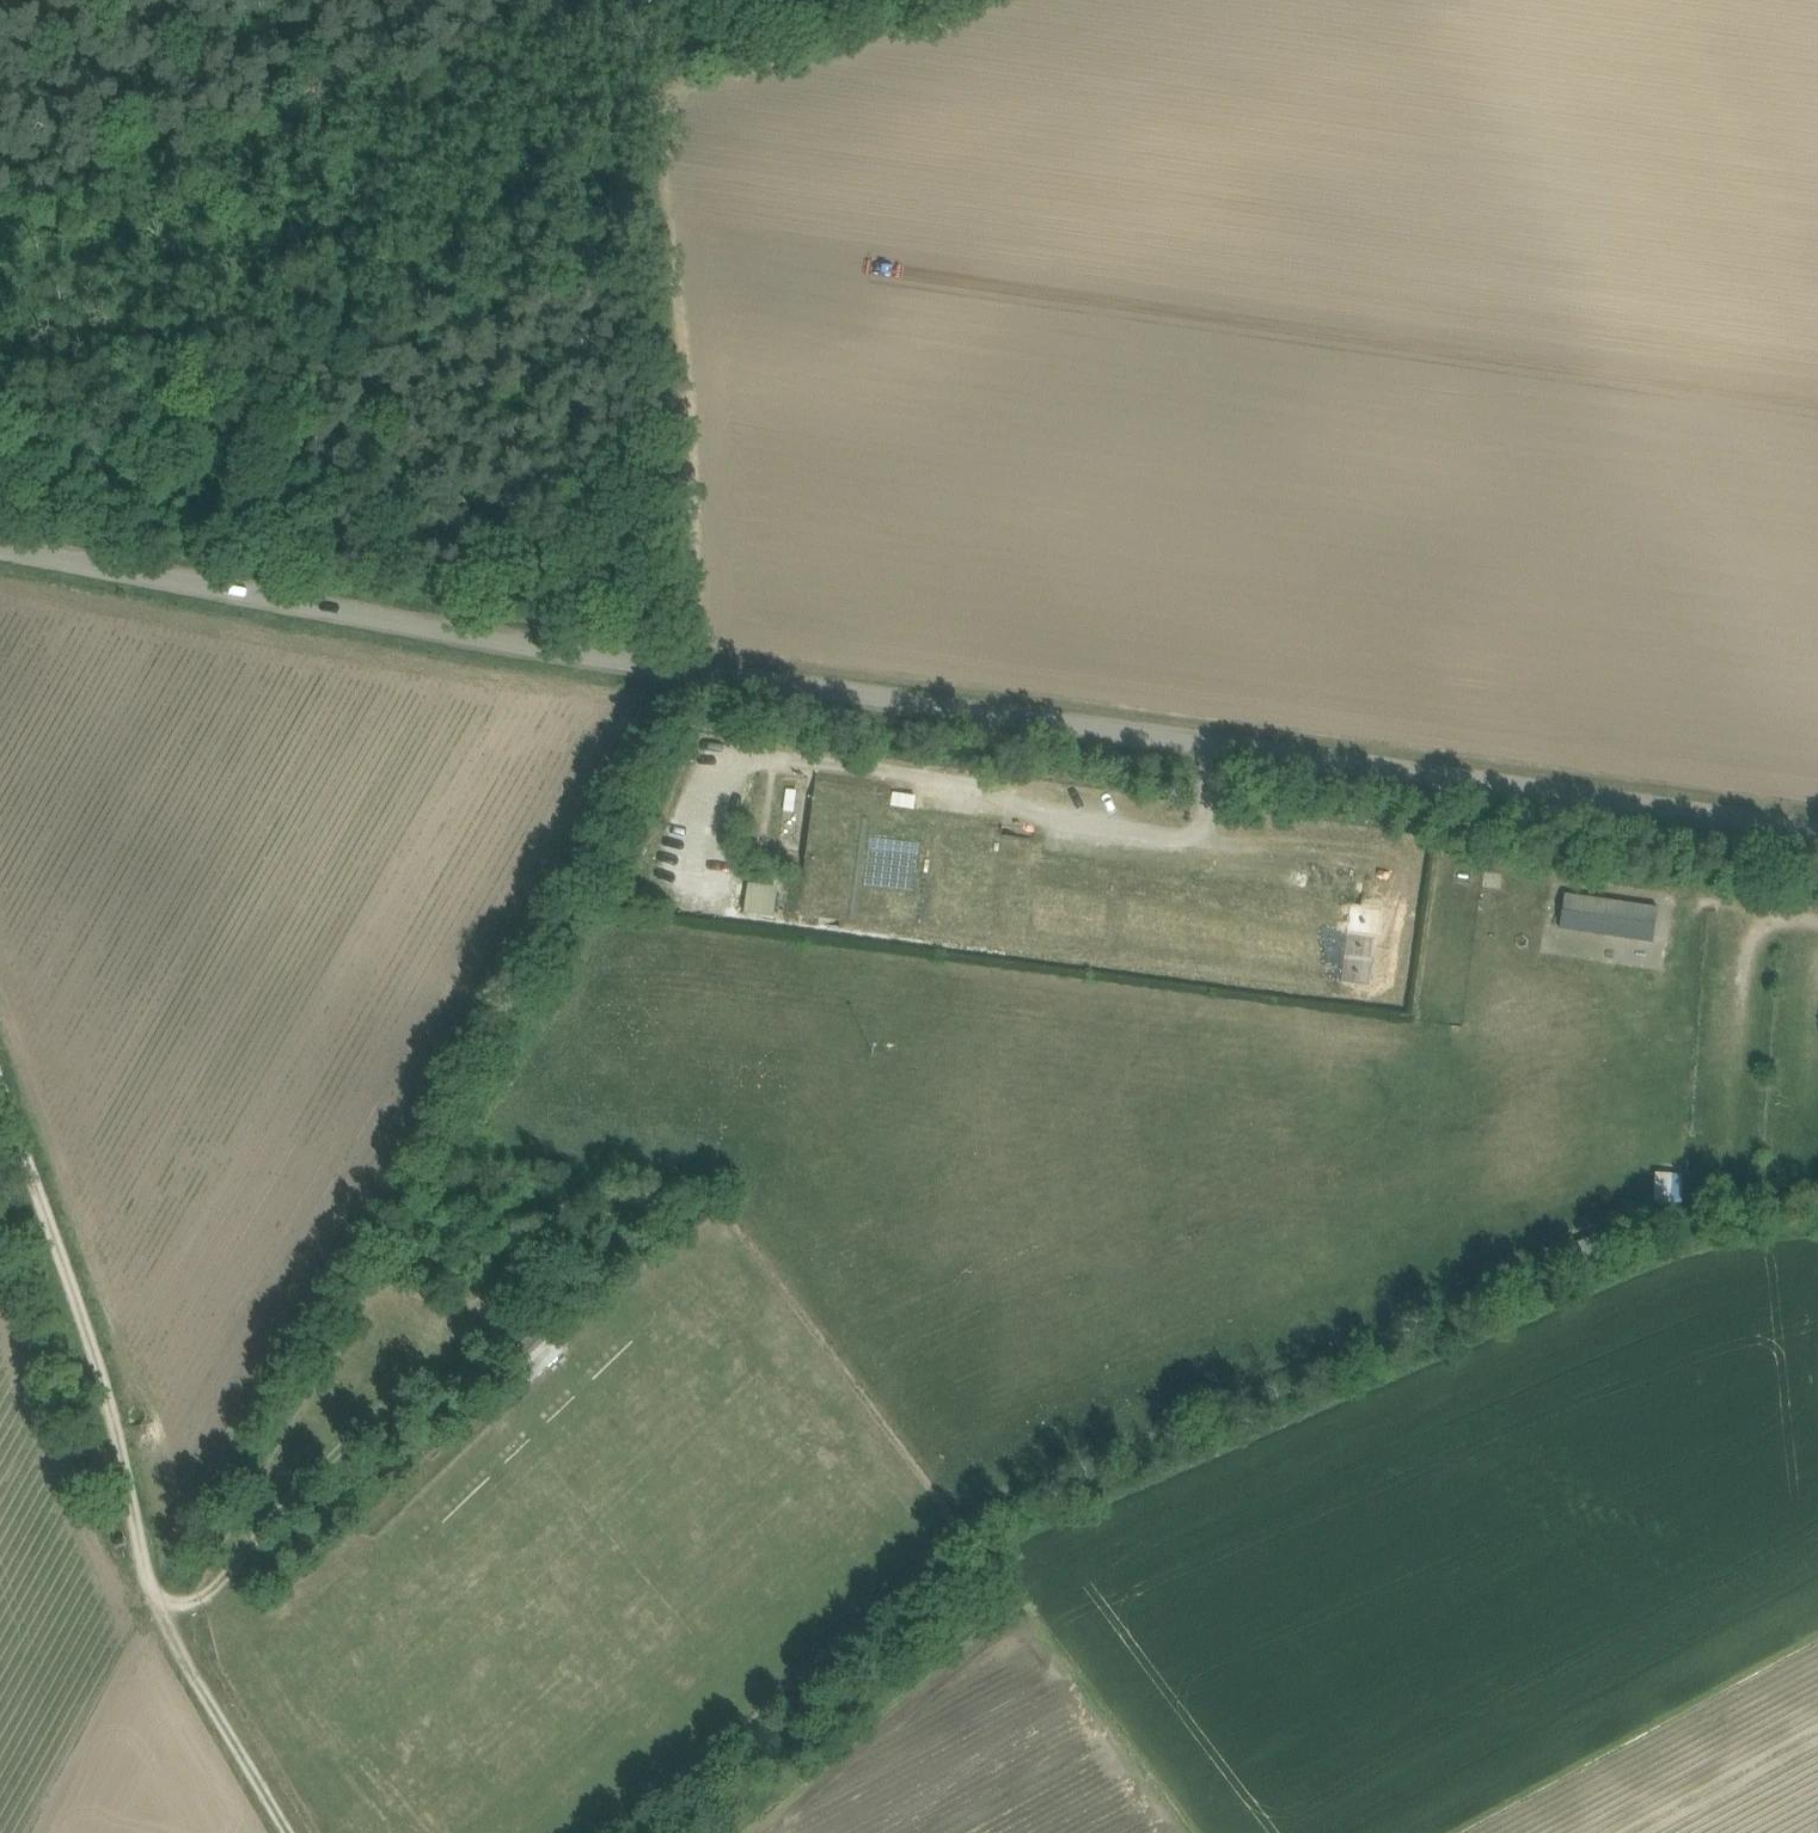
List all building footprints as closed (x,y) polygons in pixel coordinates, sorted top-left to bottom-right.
[(894,796),(817,783),(801,916),(1363,981),(1374,910),(1041,865),(1041,841),(1001,837),(1003,825),(892,805),(894,796)] [(1654,942),(1659,908),(1565,894),(1560,928),(1654,942)] [(746,898),(744,913),(775,917),(777,902),(746,898)] [(1670,1202),(1682,1203),(1684,1174),(1672,1173),(1670,1202)] [(1615,1245),(1608,1229),(1566,1248),(1566,1249),(1572,1264),(1615,1245)] [(563,1352),(557,1345),(549,1338),(557,1331),(548,1320),(513,1352),(523,1363),(515,1369),(529,1385),(563,1352)] [(562,1328),(568,1334),(569,1336),(574,1331),(572,1329),(567,1323),(562,1328)]
